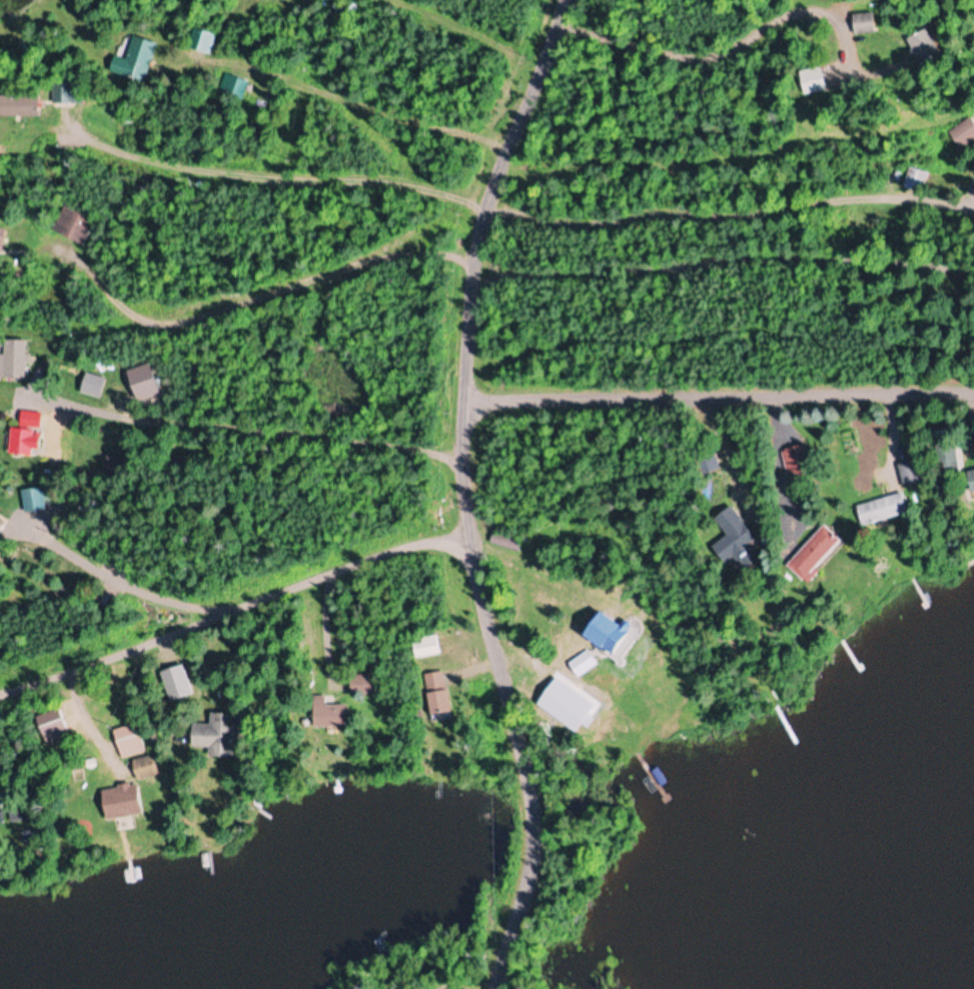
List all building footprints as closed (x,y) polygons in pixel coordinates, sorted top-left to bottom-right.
[(258,4),(257,0),(242,0),(246,9),(258,4)] [(875,13),(853,13),(853,33),(875,33),(875,13)] [(187,49),(208,54),(214,32),(193,27),(187,49)] [(907,39),(922,68),(945,56),(930,27),(907,39)] [(110,72),(145,82),(156,42),(132,35),(125,58),(115,55),(110,72)] [(798,72),(806,96),(828,89),(821,65),(798,72)] [(242,99),(248,81),(227,74),(221,92),(242,99)] [(77,81),(51,81),(51,106),(77,106),(77,81)] [(973,140),(973,118),(950,131),(959,148),(973,140)] [(903,186),(922,192),(929,173),(909,166),(903,186)] [(52,231),(82,245),(95,219),(63,204),(52,231)] [(27,378),(27,339),(5,339),(5,355),(0,355),(0,378),(27,378)] [(107,376),(86,371),(80,392),(101,397),(107,376)] [(41,412),(20,412),(20,426),(41,426),(41,412)] [(35,457),(39,432),(13,428),(9,453),(35,457)] [(803,446),(783,453),(793,481),(813,474),(803,446)] [(698,458),(704,474),(720,469),(714,453),(698,458)] [(923,481),(916,459),(897,465),(904,487),(923,481)] [(25,512),(44,508),(40,485),(21,489),(25,512)] [(908,514),(903,493),(857,504),(862,525),(908,514)] [(726,566),(734,561),(741,572),(759,560),(749,544),(756,540),(733,505),(715,518),(727,536),(713,546),(726,566)] [(787,565),(804,581),(842,541),(825,525),(787,565)] [(491,542),(518,552),(521,542),(494,532),(491,542)] [(440,654),(436,636),(413,640),(416,659),(440,654)] [(571,657),(573,673),(603,668),(601,652),(571,657)] [(445,673),(425,675),(429,718),(449,716),(445,673)] [(351,694),(373,694),(373,677),(351,677),(351,694)] [(554,702),(582,729),(601,710),(573,683),(554,702)] [(314,704),(314,727),(346,727),(346,704),(314,704)] [(44,742),(69,735),(62,709),(37,716),(44,742)] [(243,713),(211,713),(211,724),(193,724),(193,748),(209,748),(209,756),(233,757),(233,741),(243,741),(243,713)] [(115,729),(120,757),(144,753),(140,724),(115,729)] [(137,782),(160,774),(154,754),(130,762),(137,782)] [(101,800),(105,821),(132,816),(128,795),(101,800)]
